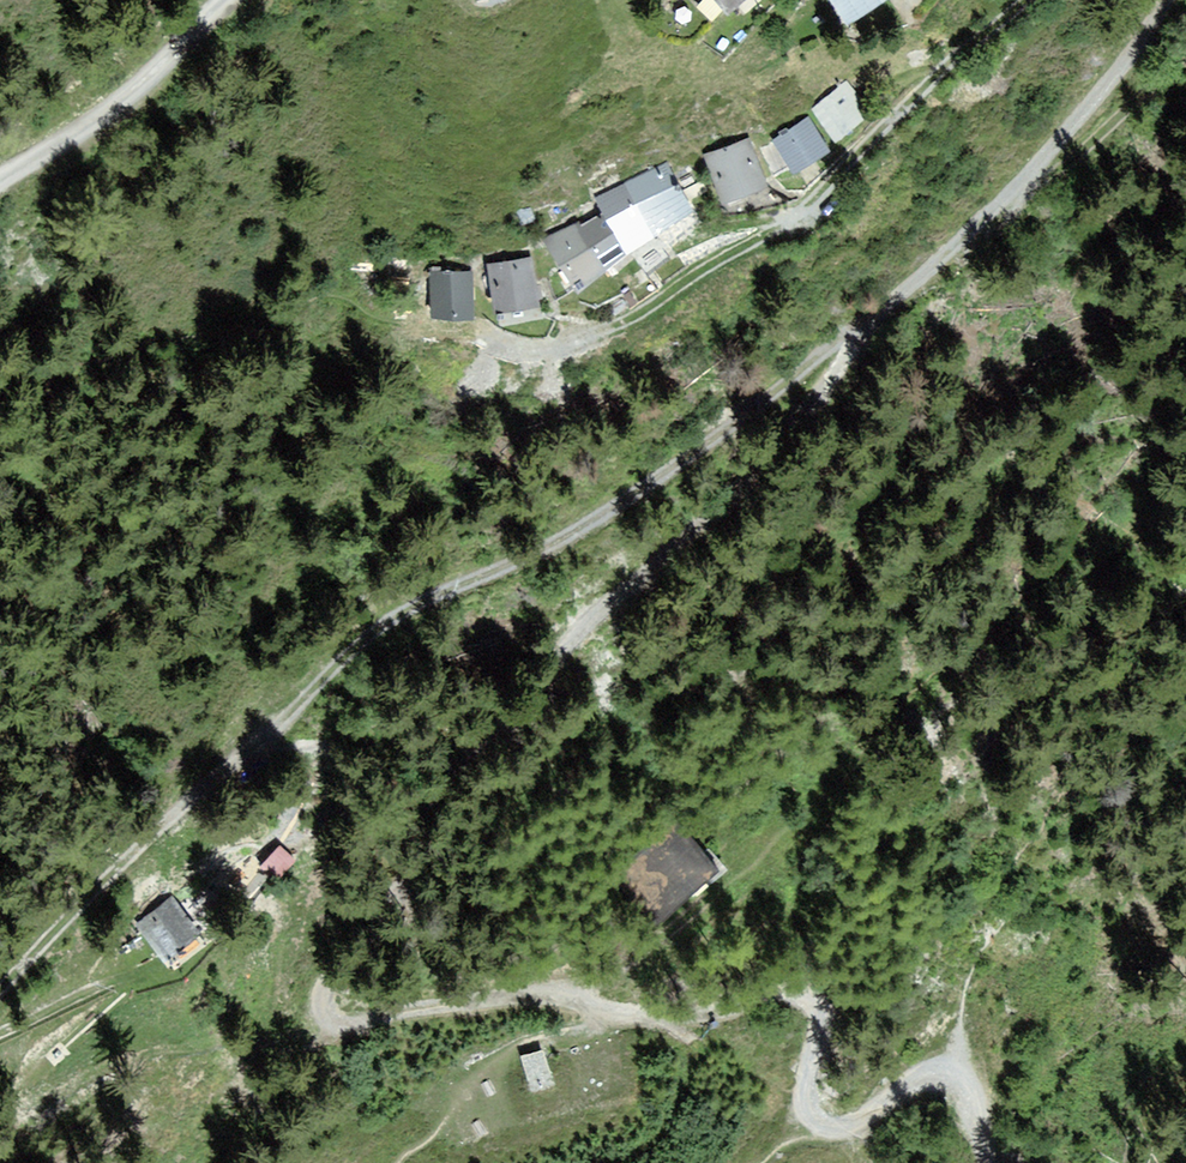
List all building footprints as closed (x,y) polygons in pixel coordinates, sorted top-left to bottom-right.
[(731,21),(754,0),(712,0),(731,21)] [(848,25),(882,0),(830,0),(848,25)] [(845,78),(808,105),(838,146),(875,120),(845,78)] [(807,118),(774,140),(795,171),(828,149),(807,118)] [(748,135),(704,151),(723,203),(767,187),(748,135)] [(666,162),(624,183),(654,235),(691,210),(666,162)] [(594,197),(600,210),(626,252),(654,235),(624,183),(594,197)] [(600,210),(578,221),(607,270),(626,252),(600,210)] [(578,221),(543,239),(576,293),(607,270),(578,221)] [(528,257),(487,264),(495,311),(536,304),(528,257)] [(471,271),(429,270),(428,317),(470,318),(471,271)] [(715,869),(677,827),(630,869),(669,911),(715,869)] [(200,929),(174,897),(140,924),(166,956),(200,929)] [(550,1083),(542,1052),(524,1057),(532,1088),(550,1083)]
